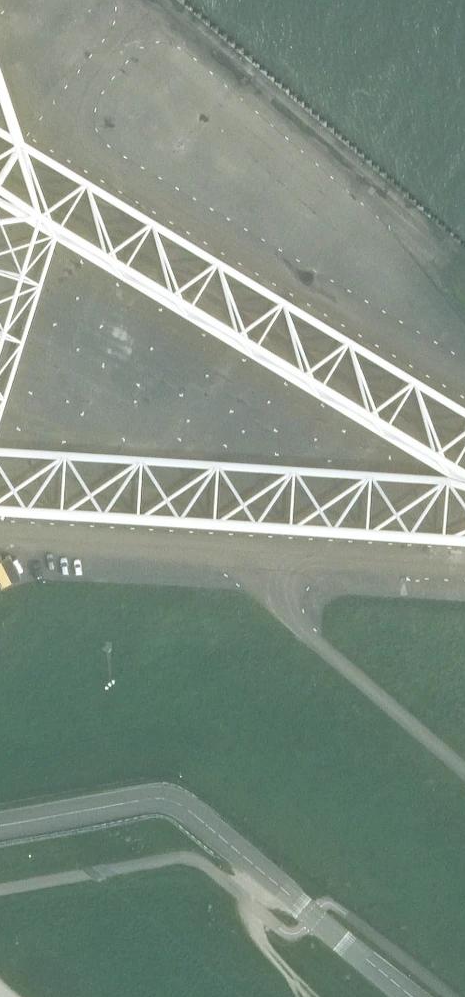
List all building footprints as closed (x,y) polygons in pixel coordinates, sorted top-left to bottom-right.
[(445,543),(464,544),(464,536),(451,535),(464,526),(464,523),(447,535),(445,535),(446,513),(464,514),(464,506),(447,505),(448,483),(452,484),(464,495),(464,492),(457,485),(464,488),(464,471),(462,470),(464,470),(464,468),(457,469),(453,468),(464,449),(464,440),(440,425),(464,422),(464,420),(437,423),(431,420),(418,386),(464,414),(464,405),(22,140),(0,69),(0,96),(12,134),(0,127),(0,136),(14,144),(0,146),(0,148),(16,146),(5,164),(0,162),(0,171),(0,172),(0,188),(7,175),(24,186),(0,191),(0,195),(29,189),(22,210),(0,197),(0,206),(20,218),(12,242),(0,214),(0,219),(11,245),(11,246),(0,250),(0,252),(10,248),(3,273),(0,272),(0,274),(2,275),(0,281),(0,294),(6,276),(35,285),(0,299),(0,302),(36,287),(20,339),(0,308),(0,312),(18,339),(0,334),(0,336),(17,341),(0,348),(0,351),(18,343),(3,395),(0,391),(0,395),(1,396),(0,396),(0,398),(0,400),(1,399),(0,403),(0,418),(56,239),(449,475),(0,446),(0,454),(57,457),(28,477),(22,477),(0,457),(0,460),(18,477),(0,476),(0,484),(18,485),(0,497),(0,500),(21,485),(28,485),(54,509),(0,506),(0,514),(445,543)]
